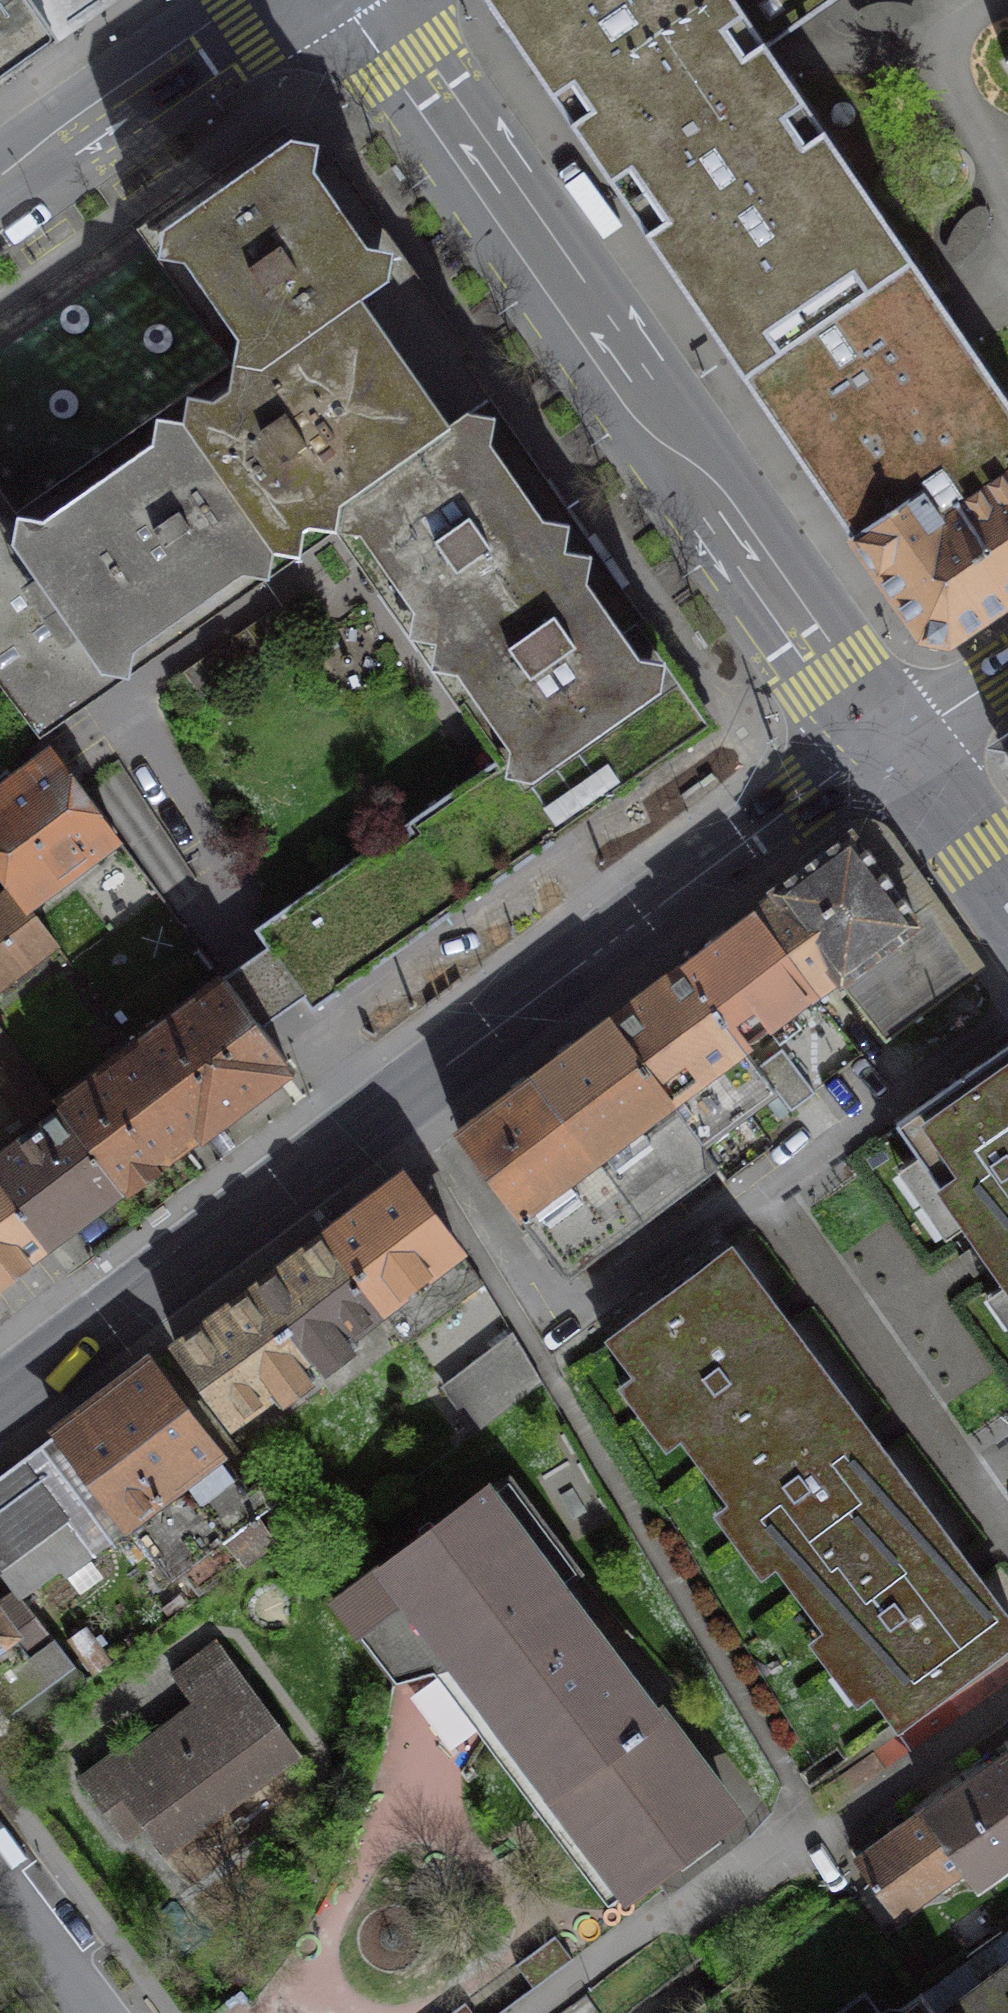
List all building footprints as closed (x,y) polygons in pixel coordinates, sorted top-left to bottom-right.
[(58,43),(28,0),(0,0),(0,83),(58,43)] [(734,0),(484,0),(743,377),(913,262),(766,47),(734,0)] [(766,47),(836,0),(734,0),(766,47)] [(137,229),(231,362),(256,367),(259,372),(385,285),(382,282),(409,263),(329,149),(309,163),(283,126),(137,229)] [(913,262),(743,377),(851,537),(923,485),(935,502),(978,472),(987,486),(1007,472),(1007,402),(913,262)] [(475,357),(409,263),(382,282),(385,285),(259,372),(256,367),(231,362),(171,403),(181,418),(185,416),(275,548),(273,549),(285,566),(335,530),(337,500),(487,397),(464,364),(475,357)] [(584,534),(487,397),(337,500),(335,530),(418,649),(584,534)] [(0,490),(0,684),(40,737),(285,566),(273,549),(275,548),(185,416),(181,418),(171,403),(16,512),(0,490)] [(851,537),(859,548),(925,640),(935,640),(947,641),(1007,600),(1007,472),(987,486),(978,472),(935,502),(923,485),(851,537)] [(718,724),(584,534),(418,649),(494,759),(551,840),(718,724)] [(52,754),(0,792),(0,870),(13,887),(25,903),(113,836),(52,754)] [(312,1010),(551,840),(494,759),(405,824),(409,829),(403,832),(395,831),(386,838),(384,847),(378,851),(374,845),(254,928),(266,945),(221,976),(257,1027),(302,995),(312,1010)] [(914,917),(850,832),(771,890),(775,895),(755,910),(816,991),(835,976),(914,917)] [(25,903),(13,887),(0,896),(0,985),(56,944),(25,903)] [(816,991),(755,910),(681,965),(742,1045),(816,991)] [(932,910),(914,917),(835,976),(886,1039),(976,973),(932,910)] [(742,1045),(681,965),(607,1021),(702,1145),(776,1090),(757,1066),(742,1045)] [(257,1027),(221,976),(131,1045),(195,1130),(284,1063),(257,1027)] [(702,1145),(607,1021),(531,1076),(641,1222),(718,1166),(702,1145)] [(195,1130),(131,1045),(57,1101),(62,1107),(120,1186),(195,1130)] [(897,1122),(1007,1282),(1007,1046),(897,1122)] [(757,1066),(776,1090),(787,1106),(812,1088),(783,1047),(757,1066)] [(0,1068),(0,1069),(34,1113),(53,1099),(18,1054),(0,1068)] [(641,1222),(531,1076),(459,1131),(567,1276),(641,1222)] [(62,1107),(0,1153),(0,1184),(44,1243),(120,1186),(62,1107)] [(482,1280),(402,1174),(324,1231),(380,1306),(404,1339),(482,1280)] [(0,1184),(0,1276),(44,1243),(0,1184)] [(380,1306),(324,1231),(252,1286),(308,1361),(380,1306)] [(826,1376),(730,1247),(611,1337),(708,1466),(826,1376)] [(308,1361),(252,1286),(175,1344),(230,1418),(308,1361)] [(542,1383),(512,1332),(466,1366),(501,1413),(542,1383)] [(245,1492),(149,1364),(60,1430),(172,1578),(225,1537),(244,1562),(272,1540),(257,1514),(276,1500),(261,1480),(245,1492)] [(826,1376),(708,1466),(802,1593),(922,1503),(826,1376)] [(0,1475),(0,1565),(19,1589),(21,1593),(60,1563),(66,1571),(92,1551),(21,1459),(0,1475)] [(581,1571),(510,1476),(487,1491),(484,1488),(332,1599),(395,1684),(469,1663),(484,1684),(481,1686),(498,1717),(629,1894),(734,1814),(655,1708),(652,1710),(560,1589),(581,1571)] [(802,1593),(898,1721),(1007,1639),(1007,1617),(922,1503),(802,1593)] [(54,1638),(21,1593),(19,1589),(0,1603),(0,1615),(10,1628),(30,1656),(54,1638)] [(0,1615),(0,1635),(10,1628),(0,1615)] [(0,1635),(0,1701),(8,1711),(73,1663),(54,1638),(30,1656),(10,1628),(0,1635)] [(296,1750),(214,1641),(171,1673),(196,1706),(127,1757),(120,1748),(80,1779),(124,1837),(143,1823),(163,1849),(296,1750)] [(1007,1860),(1007,1769),(1001,1758),(856,1859),(895,1912),(966,1863),(979,1881),(1007,1860)] [(923,1989),(941,2012),(1007,2012),(1007,1928),(923,1989)] [(554,1934),(515,1963),(534,1988),(572,1959),(554,1934)] [(865,1989),(832,2012),(882,2012),(865,1989)] [(923,1989),(891,2012),(941,2012),(923,1989)] [(448,2012),(473,2012),(464,2001),(448,2012)]
